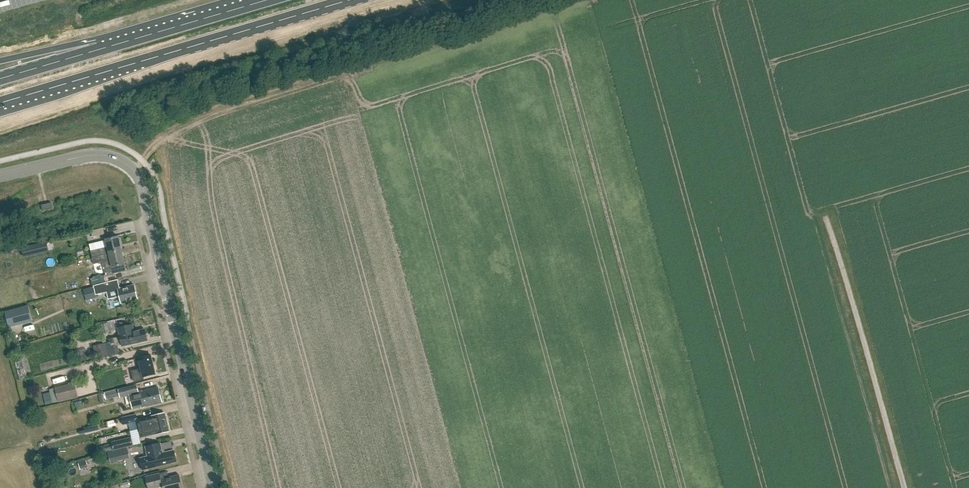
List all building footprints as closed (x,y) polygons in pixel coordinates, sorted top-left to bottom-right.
[(112,220),(115,232),(132,228),(129,216),(112,220)] [(103,228),(91,231),(93,237),(105,234),(103,228)] [(108,247),(91,251),(93,258),(122,251),(118,237),(106,240),(108,247)] [(93,258),(94,264),(111,260),(113,267),(105,269),(106,276),(101,277),(100,275),(94,277),(94,278),(91,279),(93,286),(116,280),(115,274),(127,271),(125,264),(122,251),(93,258)] [(120,297),(121,304),(138,300),(134,285),(120,288),(118,280),(111,281),(94,286),(96,295),(107,292),(109,299),(120,297)] [(5,312),(9,327),(27,323),(23,307),(5,312)] [(98,330),(114,324),(111,316),(95,323),(98,330)] [(131,333),(129,326),(119,329),(120,337),(109,339),(110,343),(106,344),(109,356),(119,354),(118,346),(122,345),(123,347),(148,341),(145,330),(131,333)] [(156,374),(151,355),(137,358),(139,369),(132,371),(135,381),(144,379),(144,377),(156,374)] [(78,398),(75,383),(55,387),(55,388),(50,389),(52,403),(58,402),(78,398)] [(138,391),(137,385),(119,389),(120,396),(130,394),(133,407),(141,405),(141,407),(162,402),(159,387),(143,390),(138,391)] [(107,401),(106,399),(120,396),(119,389),(105,392),(105,393),(99,395),(100,403),(107,401)] [(123,425),(136,422),(138,429),(167,422),(165,413),(151,416),(138,419),(136,414),(121,417),(123,425)] [(140,438),(169,431),(167,422),(138,429),(140,438)] [(131,437),(111,442),(113,450),(133,446),(131,437)] [(140,457),(143,470),(177,462),(174,450),(163,453),(160,443),(146,447),(148,455),(140,457)] [(128,448),(118,450),(120,460),(130,458),(128,448)] [(163,487),(183,487),(180,475),(169,477),(168,471),(146,476),(148,487),(157,486),(157,487),(163,486),(163,487)]
